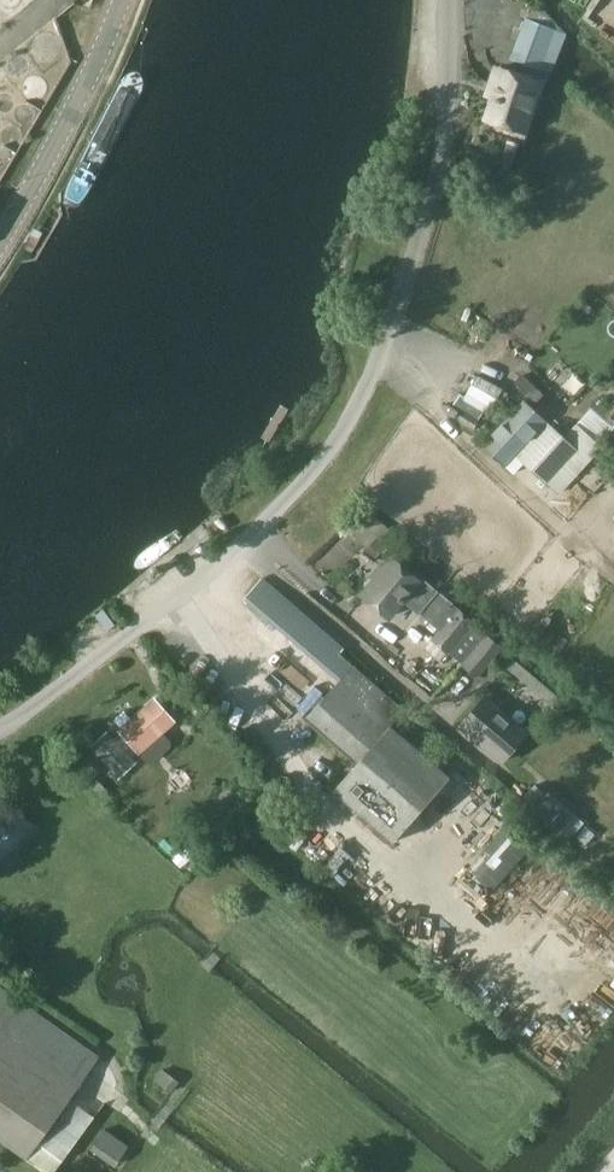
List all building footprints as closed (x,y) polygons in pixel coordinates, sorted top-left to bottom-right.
[(538,70),(552,32),(524,21),(510,59),(538,70)] [(495,68),(490,82),(490,85),(499,88),(484,134),(519,145),(540,83),(495,68)] [(40,240),(39,240),(30,234),(23,246),(33,251),(40,240)] [(613,415),(613,400),(606,409),(613,415)] [(516,457),(547,424),(523,402),(483,447),(506,468),(516,457)] [(599,411),(590,404),(576,422),(586,429),(599,411)] [(547,424),(516,457),(546,484),(577,451),(547,424)] [(502,647),(419,578),(417,580),(393,559),(361,597),(387,618),(402,600),(439,631),(432,640),(477,677),(502,647)] [(245,598),(339,681),(307,716),(357,761),(332,789),(391,842),(447,778),(389,726),(402,711),(338,654),(343,649),(263,577),(245,598)] [(547,704),(558,693),(515,654),(504,665),(547,704)] [(115,732),(96,750),(117,773),(136,756),(146,766),(166,748),(156,738),(176,720),(155,697),(135,715),(132,711),(112,729),(115,732)] [(501,761),(525,732),(484,697),(460,726),(501,761)] [(536,813),(574,836),(587,815),(549,792),(536,813)] [(38,830),(0,793),(0,864),(38,830)] [(26,1159),(98,1057),(0,988),(0,1141),(26,1159)] [(90,1150),(114,1166),(128,1146),(104,1129),(90,1150)]
